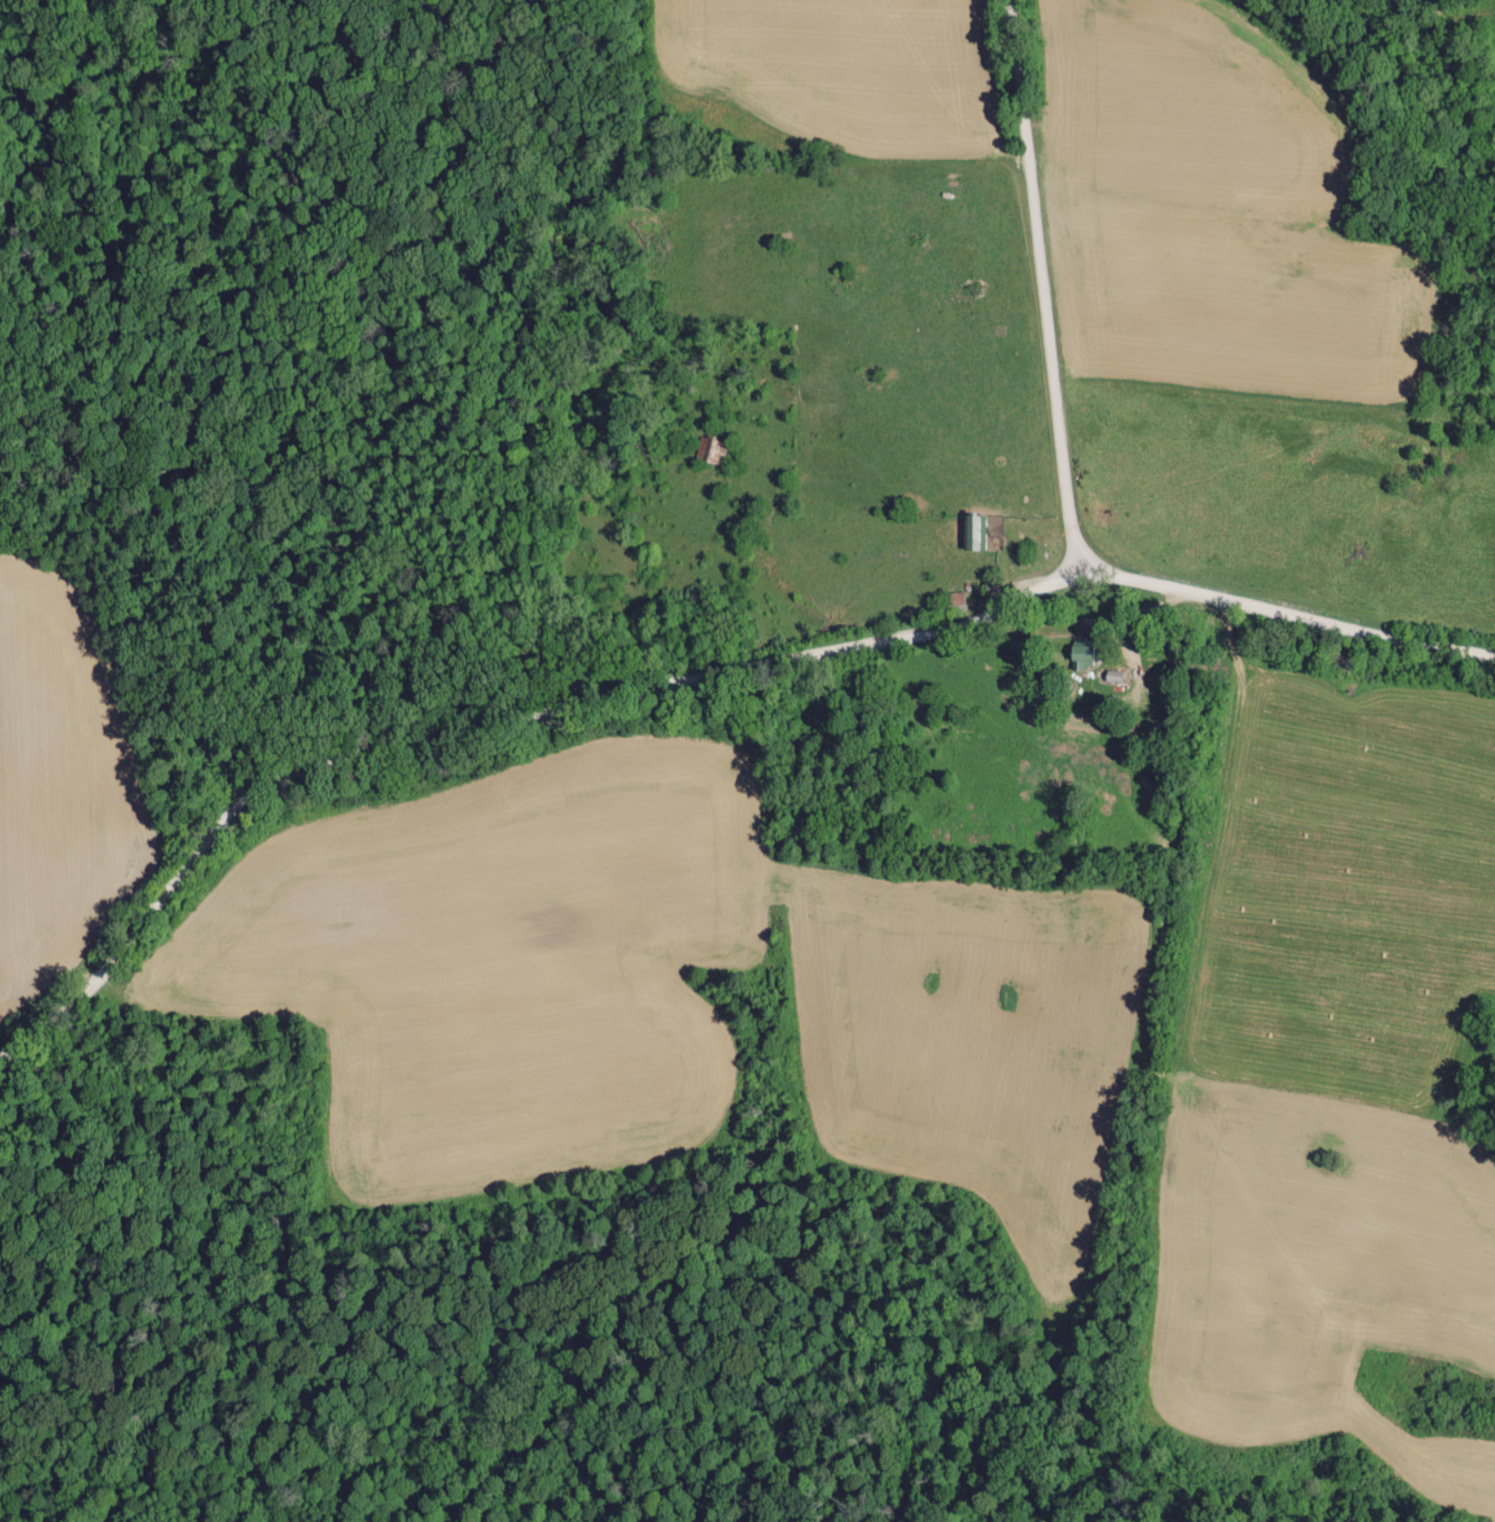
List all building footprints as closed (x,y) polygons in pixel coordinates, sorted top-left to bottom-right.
[(983,513),(969,514),(969,550),(984,549),(983,513)] [(1068,660),(1074,660),(1074,668),(1090,668),(1090,640),(1069,640),(1068,660)] [(1121,671),(1105,668),(1103,680),(1120,683),(1121,671)]
